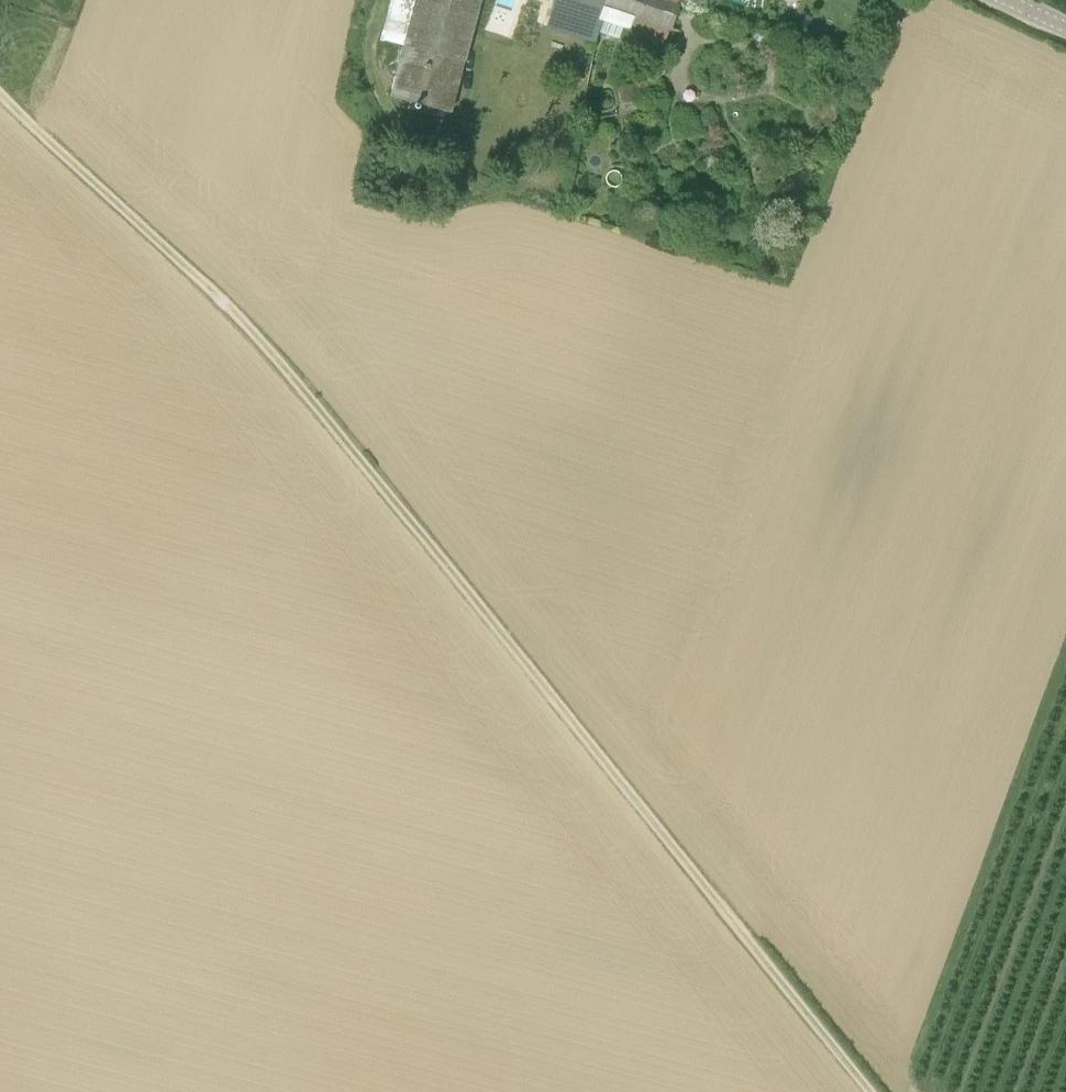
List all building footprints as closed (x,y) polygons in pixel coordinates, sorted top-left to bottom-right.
[(386,41),(403,46),(390,96),(450,112),(480,0),(398,0),(386,41)] [(581,0),(554,0),(545,28),(582,40),(595,44),(598,30),(602,7),(581,0)] [(629,33),(663,45),(668,29),(671,30),(680,0),(581,0),(602,7),(598,30),(626,40),(629,33)] [(768,46),(775,28),(760,22),(753,40),(768,46)] [(661,79),(617,86),(621,109),(666,102),(661,79)]
